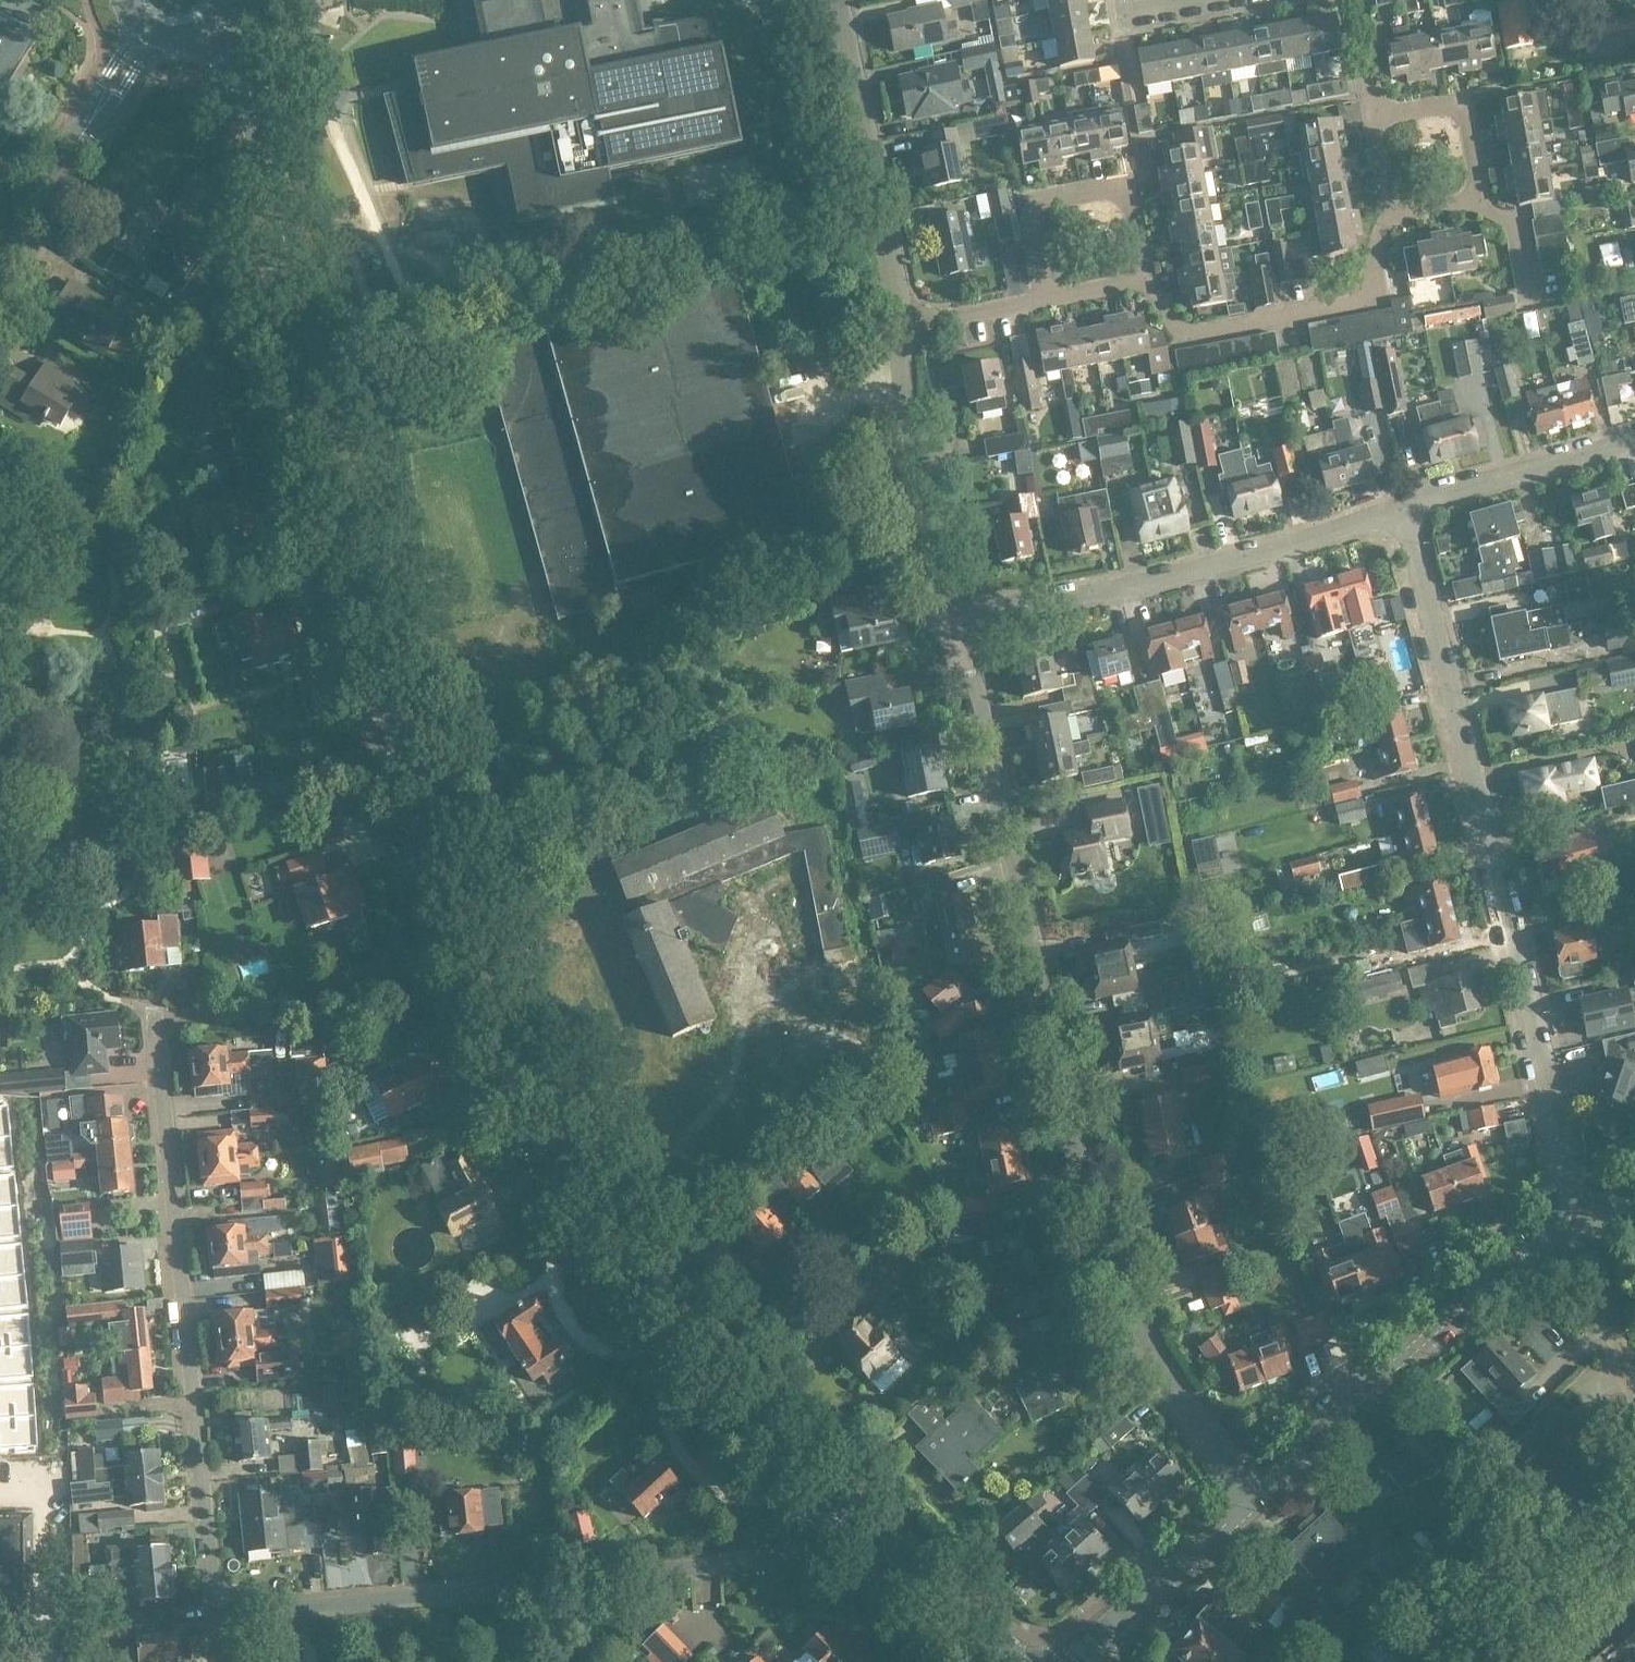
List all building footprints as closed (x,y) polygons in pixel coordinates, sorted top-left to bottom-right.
[(470,1),(486,73),(487,80),(390,101),(413,188),(504,171),(515,222),(614,203),(608,173),(740,147),(714,17),(644,31),(640,6),(638,0),(473,0),(470,1)] [(951,10),(970,6),(974,23),(989,20),(985,0),(949,0),(951,10)] [(1049,12),(1084,5),(1083,0),(1047,0),(1049,12)] [(1377,7),(1403,3),(1405,15),(1407,15),(1404,0),(1376,0),(1377,7)] [(1407,15),(1417,13),(1415,0),(1404,0),(1407,15)] [(1457,6),(1456,0),(1442,0),(1444,8),(1457,6)] [(1497,5),(1505,50),(1531,45),(1523,0),(1497,5)] [(955,22),(944,24),(940,4),(917,9),(918,14),(889,20),(896,53),(959,40),(955,22)] [(1049,12),(1055,40),(1090,33),(1084,5),(1049,12)] [(995,22),(1010,19),(1008,7),(993,10),(995,22)] [(1461,24),(1463,31),(1470,72),(1481,70),(1480,62),(1495,59),(1489,26),(1492,25),(1490,12),(1487,13),(1483,10),(1474,12),(1472,16),(1469,16),(1470,23),(1461,24)] [(1582,32),(1588,56),(1634,44),(1634,18),(1613,24),(1611,13),(1579,21),(1582,32)] [(4,88),(22,61),(20,60),(34,38),(0,17),(0,85),(4,88)] [(1333,18),(1303,24),(1309,57),(1327,54),(1328,60),(1349,56),(1348,47),(1345,33),(1336,35),(1333,18)] [(1437,36),(1443,69),(1459,66),(1460,74),(1470,72),(1463,31),(1450,34),(1448,20),(1434,23),(1437,36)] [(1303,24),(1277,28),(1284,62),(1309,57),(1303,24)] [(1256,67),(1284,62),(1277,28),(1249,34),(1256,67)] [(1395,31),(1397,44),(1385,46),(1392,79),(1407,76),(1409,84),(1420,82),(1412,41),(1410,28),(1395,31)] [(1090,33),(1055,40),(1061,69),(1095,62),(1090,33)] [(1249,34),(1221,39),(1228,72),(1256,67),(1249,34)] [(1001,50),(1015,47),(1013,35),(998,38),(1001,50)] [(1437,36),(1412,41),(1420,82),(1429,81),(1428,72),(1443,69),(1437,36)] [(1200,78),(1228,72),(1221,39),(1194,44),(1200,78)] [(998,66),(993,43),(959,50),(963,73),(998,66)] [(1194,44),(1167,49),(1173,83),(1200,78),(1194,44)] [(1173,83),(1167,49),(1138,55),(1144,88),(1173,83)] [(1019,63),(1004,67),(1006,78),(1021,75),(1019,63)] [(909,114),(914,113),(915,119),(951,112),(950,106),(961,104),(961,103),(969,101),(967,90),(958,92),(953,66),(927,71),(928,75),(902,81),(909,114)] [(1085,72),(1088,86),(1101,83),(1098,70),(1085,72)] [(1088,86),(1085,72),(1073,74),(1075,88),(1088,86)] [(1035,81),(1038,95),(1049,93),(1046,79),(1035,81)] [(1021,84),(1025,107),(1039,104),(1038,95),(1035,81),(1021,84)] [(1346,81),(1315,86),(1317,100),(1349,95),(1346,81)] [(1626,118),(1634,116),(1634,85),(1620,88),(1619,84),(1599,88),(1605,116),(1625,111),(1626,118)] [(1005,104),(1023,101),(1021,85),(1002,88),(1005,104)] [(1307,90),(1290,94),(1292,105),(1309,101),(1317,100),(1315,86),(1307,87),(1307,90)] [(1292,105),(1290,94),(1289,91),(1277,92),(1278,93),(1261,96),(1264,110),(1292,105)] [(1533,93),(1534,96),(1501,102),(1504,118),(1496,120),(1499,131),(1538,123),(1549,121),(1544,91),(1533,93)] [(1250,100),(1234,103),(1236,116),(1264,110),(1261,96),(1249,98),(1250,100)] [(1236,116),(1234,103),(1233,101),(1222,104),(1224,118),(1236,116)] [(1567,117),(1580,114),(1578,102),(1565,105),(1567,117)] [(1152,131),(1146,104),(1133,107),(1138,134),(1152,131)] [(1196,123),(1208,121),(1205,106),(1194,108),(1196,123)] [(1119,107),(1093,111),(1102,161),(1113,159),(1111,151),(1127,148),(1121,115),(1120,116),(1119,107)] [(1069,124),(1075,158),(1090,155),(1091,162),(1102,161),(1093,111),(1067,116),(1069,124)] [(1590,113),(1593,129),(1603,127),(1599,111),(1590,113)] [(1580,114),(1567,117),(1569,129),(1582,127),(1580,114)] [(973,122),(976,139),(1010,132),(1007,115),(973,122)] [(931,133),(949,129),(946,117),(928,122),(931,133)] [(1251,152),(1254,165),(1266,162),(1261,138),(1282,134),(1280,118),(1246,124),(1249,140),(1251,152)] [(1305,153),(1305,155),(1338,149),(1335,135),(1344,134),(1342,122),(1300,130),(1302,141),(1288,143),(1290,156),(1305,153)] [(1543,148),(1538,123),(1499,131),(1500,142),(1508,140),(1511,155),(1543,148)] [(1069,124),(1043,129),(1050,170),(1062,168),(1060,160),(1075,158),(1069,124)] [(1159,172),(1161,181),(1202,174),(1200,163),(1217,160),(1211,128),(1171,135),(1175,153),(1164,155),(1166,170),(1159,172)] [(1050,170),(1043,129),(1017,133),(1023,166),(1039,164),(1040,171),(1050,170)] [(934,151),(917,154),(911,155),(915,177),(922,176),(924,190),(960,183),(954,152),(960,151),(956,130),(931,135),(934,151)] [(1627,161),(1631,181),(1634,180),(1634,150),(1632,151),(1630,138),(1597,145),(1601,167),(1627,161)] [(1583,168),(1596,165),(1592,147),(1579,149),(1583,168)] [(1508,182),(1548,174),(1543,148),(1511,155),(1514,170),(1506,172),(1508,182)] [(1338,149),(1305,155),(1310,181),(1351,173),(1349,164),(1341,165),(1338,149)] [(1254,165),(1251,152),(1237,155),(1239,168),(1253,165),(1254,165)] [(1253,165),(1257,184),(1270,182),(1266,162),(1254,165),(1253,165)] [(1240,173),(1242,173),(1244,187),(1257,184),(1253,165),(1239,168),(1240,173)] [(1598,178),(1596,165),(1583,168),(1585,181),(1598,178)] [(1353,185),(1351,173),(1310,181),(1314,207),(1347,201),(1345,187),(1353,185)] [(1171,193),(1173,207),(1207,200),(1202,174),(1161,181),(1163,194),(1171,193)] [(1520,207),(1532,205),(1553,201),(1548,174),(1508,182),(1510,192),(1517,191),(1520,207)] [(137,281),(144,270),(144,269),(133,262),(153,228),(154,229),(166,210),(129,187),(96,240),(114,251),(104,268),(134,286),(137,281)] [(987,194),(992,218),(1012,214),(1007,190),(987,194)] [(1630,212),(1627,191),(1612,193),(1615,215),(1630,212)] [(1589,195),(1569,198),(1571,210),(1591,207),(1589,195)] [(1212,226),(1207,200),(1173,207),(1176,221),(1169,223),(1171,234),(1212,226)] [(1266,216),(1280,213),(1277,200),(1264,202),(1266,216)] [(1562,216),(1559,200),(1553,201),(1532,205),(1534,221),(1562,216)] [(1350,217),(1347,201),(1314,207),(1319,232),(1360,224),(1358,216),(1350,217)] [(1247,219),(1260,217),(1257,203),(1244,205),(1247,219)] [(972,270),(960,213),(930,220),(942,276),(972,270)] [(1280,213),(1266,216),(1268,227),(1282,225),(1280,213)] [(1534,239),(1565,234),(1562,216),(1534,221),(1531,222),(1534,239)] [(1260,217),(1247,219),(1249,231),(1262,229),(1260,217)] [(1362,236),(1360,224),(1319,232),(1309,234),(1314,260),(1324,258),(1324,259),(1357,253),(1354,238),(1362,236)] [(1217,251),(1212,226),(1171,234),(1173,245),(1180,243),(1183,257),(1217,251)] [(165,235),(154,229),(153,228),(133,262),(144,269),(144,270),(181,293),(204,255),(167,233),(165,235)] [(1441,235),(1449,276),(1476,271),(1474,258),(1485,256),(1487,256),(1483,235),(1482,235),(1482,236),(1470,238),(1470,237),(1454,240),(1453,233),(1441,235)] [(1534,239),(1538,257),(1568,251),(1565,234),(1534,239)] [(1417,247),(1417,248),(1403,251),(1409,283),(1449,276),(1441,235),(1431,237),(1432,244),(1417,247)] [(1287,243),(1272,246),(1279,285),(1294,282),(1287,243)] [(1178,274),(1180,285),(1222,277),(1217,251),(1183,257),(1186,273),(1178,274)] [(1571,268),(1568,251),(1538,257),(1541,273),(1571,268)] [(1254,257),(1256,270),(1270,268),(1267,255),(1254,257)] [(1271,268),(1270,268),(1256,270),(1255,270),(1262,303),(1277,301),(1271,268)] [(1227,303),(1222,277),(1180,285),(1182,295),(1190,294),(1193,310),(1227,303)] [(112,308),(70,282),(53,310),(71,321),(65,331),(102,354),(119,327),(129,333),(144,309),(120,295),(112,308)] [(736,282),(546,333),(619,603),(714,577),(710,561),(772,544),(756,483),(788,474),(736,282)] [(1470,294),(1415,306),(1417,317),(1473,305),(1470,294)] [(1486,319),(1514,314),(1511,297),(1483,302),(1486,319)] [(1392,311),(1397,338),(1424,333),(1422,318),(1413,320),(1412,310),(1415,309),(1413,299),(1410,299),(1409,298),(1390,302),(1391,311),(1392,311)] [(1620,302),(1625,324),(1634,322),(1634,299),(1620,302)] [(198,314),(195,301),(178,305),(181,318),(198,314)] [(1375,314),(1381,341),(1397,338),(1392,311),(1391,311),(1375,314)] [(1359,317),(1364,344),(1381,341),(1375,314),(1359,317)] [(1126,317),(1114,319),(1122,360),(1148,355),(1152,374),(1168,371),(1162,337),(1146,340),(1143,322),(1128,324),(1126,317)] [(1363,344),(1364,344),(1359,317),(1342,320),(1347,347),(1363,344)] [(1091,331),(1097,365),(1122,360),(1114,319),(1105,321),(1107,328),(1091,331)] [(1342,320),(1325,323),(1330,350),(1347,347),(1342,320)] [(1577,366),(1593,361),(1582,322),(1567,326),(1577,366)] [(1330,350),(1325,323),(1308,326),(1313,353),(1330,350)] [(1074,326),(1064,328),(1072,370),(1097,365),(1091,331),(1076,334),(1074,326)] [(1072,370),(1064,328),(1036,334),(1044,374),(1060,371),(1060,372),(1072,370)] [(556,620),(619,603),(546,333),(483,350),(544,576),(539,577),(542,586),(546,585),(556,620)] [(1274,334),(1260,336),(1265,363),(1279,360),(1274,334)] [(1023,410),(1021,410),(1023,416),(1024,425),(1026,432),(1029,450),(1038,448),(1030,408),(1040,406),(1031,361),(1029,361),(1024,336),(1009,339),(1023,410)] [(1265,363),(1260,336),(1246,339),(1251,365),(1265,363)] [(1246,339),(1232,342),(1237,368),(1251,365),(1246,339)] [(1458,379),(1482,374),(1475,341),(1452,346),(1458,379)] [(1232,342),(1218,344),(1223,370),(1237,368),(1232,342)] [(1204,347),(1209,373),(1223,370),(1218,344),(1204,347)] [(1204,347),(1190,349),(1195,376),(1209,373),(1204,347)] [(1195,376),(1190,349),(1175,352),(1180,378),(1195,376)] [(1387,415),(1404,412),(1392,351),(1376,355),(1387,415)] [(15,372),(0,396),(0,404),(25,419),(31,409),(58,425),(68,409),(78,415),(92,391),(46,362),(33,383),(15,372)] [(1001,362),(962,370),(969,404),(974,403),(976,414),(1004,409),(1001,397),(1004,397),(1000,381),(1005,380),(1001,362)] [(1123,371),(1124,384),(1143,382),(1142,369),(1123,371)] [(1496,376),(1503,402),(1519,397),(1512,372),(1496,376)] [(1628,374),(1600,380),(1606,410),(1621,407),(1617,388),(1630,385),(1628,374)] [(1302,380),(1302,396),(1325,396),(1325,380),(1302,380)] [(1365,413),(1384,409),(1377,380),(1359,384),(1365,413)] [(1558,401),(1565,428),(1595,420),(1584,380),(1574,383),(1577,395),(1558,401)] [(1066,400),(1077,397),(1074,383),(1063,386),(1066,400)] [(1162,408),(1161,387),(1131,388),(1132,410),(1162,408)] [(1298,393),(1278,395),(1281,420),(1301,417),(1298,393)] [(1565,428),(1558,401),(1539,406),(1536,393),(1525,396),(1536,436),(1565,428)] [(1107,416),(1109,429),(1134,424),(1132,411),(1112,415),(1109,402),(1104,403),(1107,416)] [(1431,464),(1454,458),(1440,408),(1438,403),(1415,410),(1422,435),(1414,438),(1422,464),(1430,462),(1431,464)] [(1478,451),(1477,449),(1488,446),(1480,420),(1470,423),(1469,421),(1454,425),(1452,417),(1458,415),(1455,404),(1440,408),(1454,458),(1478,451)] [(1023,416),(1021,410),(1023,422),(1016,424),(1018,434),(982,441),(986,458),(1029,450),(1026,432),(1024,425),(1023,416)] [(1103,430),(1109,429),(1107,416),(1081,421),(1082,427),(1083,427),(1085,439),(1104,435),(1103,430)] [(1335,437),(1349,487),(1372,480),(1360,439),(1353,441),(1347,420),(1331,424),(1333,431),(1335,437)] [(1200,470),(1217,467),(1210,424),(1193,427),(1200,470)] [(1147,450),(1161,448),(1157,425),(1143,427),(1147,450)] [(1171,428),(1179,467),(1196,464),(1188,425),(1171,428)] [(1335,437),(1333,431),(1302,440),(1306,458),(1319,454),(1321,462),(1318,463),(1326,493),(1349,487),(1335,437)] [(1099,462),(1129,457),(1125,434),(1095,439),(1099,462)] [(1289,448),(1272,453),(1279,478),(1296,473),(1289,448)] [(1243,461),(1240,451),(1217,457),(1222,475),(1217,476),(1221,490),(1226,489),(1234,519),(1257,512),(1243,463),(1243,461)] [(1253,458),(1243,461),(1243,463),(1257,512),(1280,506),(1269,465),(1256,469),(1253,458)] [(804,535),(788,474),(756,483),(772,544),(804,535)] [(1027,497),(1035,496),(1032,476),(1025,477),(1027,497)] [(1176,491),(1173,481),(1150,488),(1164,538),(1187,532),(1179,503),(1183,501),(1180,490),(1176,491)] [(1141,545),(1164,538),(1150,488),(1149,483),(1147,483),(1147,484),(1137,487),(1135,489),(1136,491),(1127,494),(1130,504),(1125,505),(1129,516),(1133,515),(1141,545)] [(1619,490),(1624,511),(1634,508),(1634,485),(1619,490)] [(1056,500),(1060,520),(1068,554),(1101,547),(1096,524),(1110,521),(1105,491),(1056,500)] [(1577,527),(1585,525),(1590,543),(1613,537),(1608,519),(1609,518),(1603,494),(1571,503),(1577,527)] [(993,525),(1001,564),(1032,557),(1024,519),(1037,516),(1033,496),(1007,502),(1011,521),(993,525)] [(1518,503),(1510,505),(1469,517),(1479,551),(1510,542),(1520,539),(1515,524),(1524,522),(1518,503)] [(1479,551),(1483,565),(1479,566),(1481,578),(1480,578),(1483,596),(1535,587),(1534,582),(1574,575),(1571,558),(1569,546),(1526,554),(1530,571),(1514,574),(1513,570),(1518,569),(1510,542),(1479,551)] [(1571,558),(1574,575),(1611,568),(1607,549),(1581,554),(1581,556),(1571,558)] [(1363,572),(1334,580),(1342,608),(1348,630),(1377,622),(1375,617),(1384,614),(1380,602),(1372,604),(1371,599),(1363,572)] [(1342,608),(1334,580),(1305,588),(1316,629),(1326,626),(1323,613),(1342,608)] [(840,653),(853,650),(896,641),(889,609),(868,613),(864,593),(830,600),(837,633),(836,633),(840,653)] [(1283,595),(1253,603),(1261,631),(1280,625),(1283,638),(1294,635),(1283,595)] [(779,613),(797,607),(794,596),(776,602),(779,613)] [(159,630),(187,624),(180,598),(153,605),(159,630)] [(1488,609),(1494,640),(1565,626),(1564,622),(1594,616),(1591,601),(1507,617),(1505,606),(1488,609)] [(1261,631),(1253,603),(1224,611),(1235,651),(1245,649),(1242,636),(1261,631)] [(745,611),(700,626),(708,648),(752,633),(745,611)] [(1600,620),(1608,650),(1623,646),(1625,655),(1634,652),(1634,612),(1600,620)] [(259,615),(216,627),(221,646),(229,644),(237,674),(256,669),(257,671),(298,659),(294,642),(298,641),(295,628),(290,629),(288,622),(286,623),(283,615),(261,621),(259,615)] [(1173,626),(1181,653),(1199,648),(1203,660),(1214,657),(1203,617),(1173,626)] [(1143,634),(1151,662),(1155,679),(1185,670),(1180,653),(1181,653),(1173,626),(1143,634)] [(1569,648),(1565,626),(1494,640),(1499,663),(1503,662),(1508,667),(1524,663),(1527,657),(1532,656),(1569,648)] [(1093,679),(1101,677),(1102,680),(1118,676),(1122,689),(1133,686),(1120,640),(1093,648),(1094,652),(1086,654),(1093,679)] [(1320,654),(1301,659),(1305,672),(1323,668),(1320,654)] [(1533,675),(1562,665),(1558,655),(1530,665),(1533,675)] [(1605,666),(1576,672),(1580,691),(1580,692),(1610,686),(1611,691),(1634,686),(1634,658),(1604,664),(1605,666)] [(1061,689),(1064,702),(1094,695),(1085,662),(1078,664),(1080,675),(1054,680),(1050,661),(1015,668),(1022,698),(1061,689)] [(1249,684),(1244,662),(1230,666),(1235,688),(1249,684)] [(1396,692),(1388,662),(1360,670),(1368,699),(1396,692)] [(848,682),(858,736),(915,724),(909,692),(886,697),(882,676),(848,682)] [(1145,685),(1153,728),(1160,750),(1177,745),(1180,759),(1207,752),(1203,737),(1177,745),(1158,681),(1145,685)] [(1360,682),(1324,691),(1330,712),(1366,702),(1360,682)] [(1153,728),(1145,685),(1132,689),(1139,715),(1116,721),(1120,735),(1153,726),(1153,728)] [(1586,721),(1580,692),(1580,691),(1508,705),(1514,735),(1586,721)] [(1094,695),(1064,702),(1064,704),(1066,703),(1068,716),(1098,710),(1094,695)] [(1381,747),(1408,740),(1400,710),(1360,720),(1363,731),(1376,727),(1381,747)] [(1280,715),(1239,725),(1242,739),(1283,728),(1280,715)] [(1027,724),(1034,753),(1069,746),(1063,716),(1027,724)] [(1599,733),(1585,734),(1586,761),(1601,760),(1599,733)] [(1416,769),(1408,740),(1381,747),(1386,766),(1373,770),(1376,780),(1416,769)] [(1634,762),(1634,741),(1605,743),(1606,764),(1634,762)] [(1087,742),(1069,746),(1034,753),(1040,783),(1076,776),(1072,759),(1090,755),(1087,742)] [(1356,743),(1341,747),(1346,768),(1361,764),(1356,743)] [(906,776),(904,777),(909,798),(945,791),(936,748),(901,755),(906,776)] [(876,765),(872,753),(839,763),(843,776),(876,765)] [(226,798),(261,789),(253,758),(218,767),(226,798)] [(1542,822),(1566,817),(1565,811),(1562,812),(1558,791),(1572,788),(1573,791),(1595,787),(1591,763),(1553,770),(1554,771),(1521,777),(1524,792),(1522,795),(1523,801),(1526,803),(1527,803),(1528,807),(1529,811),(1532,810),(1532,807),(1541,805),(1543,815),(1541,816),(1542,822)] [(1084,788),(1114,781),(1115,782),(1123,780),(1120,766),(1081,774),(1084,788)] [(1355,782),(1319,791),(1323,807),(1359,798),(1355,782)] [(1600,791),(1605,810),(1634,803),(1634,783),(1600,791)] [(1158,784),(1137,789),(1142,814),(1163,810),(1158,784)] [(1403,832),(1430,825),(1422,796),(1382,806),(1385,816),(1398,813),(1403,832)] [(825,828),(782,837),(768,802),(613,866),(635,918),(624,922),(671,1038),(712,1021),(681,944),(688,940),(722,954),(739,914),(721,907),(725,896),(719,884),(790,855),(804,853),(826,967),(851,962),(825,828)] [(1085,809),(1089,827),(1074,830),(1075,833),(1063,836),(1071,877),(1090,873),(1090,871),(1105,868),(1099,841),(1119,837),(1117,830),(1127,828),(1122,802),(1085,809)] [(1351,805),(1296,819),(1300,836),(1355,823),(1351,805)] [(958,857),(951,822),(920,829),(917,815),(889,820),(890,823),(857,830),(860,847),(893,840),(895,845),(919,840),(924,864),(958,857)] [(192,844),(190,825),(169,827),(175,883),(210,880),(206,842),(192,844)] [(1430,825),(1403,832),(1408,852),(1395,855),(1398,866),(1438,856),(1430,825)] [(1543,881),(1544,881),(1548,894),(1570,888),(1567,875),(1579,872),(1580,876),(1599,871),(1589,833),(1549,843),(1550,847),(1535,851),(1543,881)] [(1190,842),(1193,856),(1216,851),(1212,837),(1190,842)] [(346,912),(359,908),(348,874),(326,881),(318,856),(289,865),(289,867),(276,871),(280,882),(294,878),(310,928),(347,917),(346,912)] [(1297,880),(1320,874),(1316,859),(1293,864),(1297,880)] [(946,884),(944,865),(920,868),(922,888),(946,884)] [(1381,866),(1337,878),(1341,892),(1385,880),(1381,866)] [(1425,918),(1452,911),(1444,881),(1404,891),(1407,902),(1420,899),(1425,918)] [(941,920),(944,935),(973,929),(966,897),(933,904),(937,921),(941,920)] [(1242,906),(1245,922),(1262,919),(1258,903),(1242,906)] [(193,911),(181,913),(183,921),(195,919),(193,911)] [(1452,911),(1425,918),(1429,936),(1416,940),(1419,951),(1459,941),(1452,911)] [(117,971),(128,970),(163,967),(161,949),(180,947),(177,917),(156,919),(157,926),(124,929),(126,943),(114,944),(117,971)] [(1162,934),(1159,921),(1128,928),(1131,939),(1131,941),(1138,940),(1162,934)] [(928,925),(914,927),(917,940),(930,938),(928,925)] [(917,941),(917,940),(914,927),(874,935),(877,949),(917,941)] [(1559,968),(1558,970),(1559,978),(1562,980),(1562,981),(1581,977),(1579,964),(1596,961),(1592,944),(1600,942),(1597,927),(1553,935),(1559,968)] [(950,965),(979,959),(973,929),(944,935),(930,938),(933,952),(934,955),(948,952),(950,965)] [(919,954),(933,952),(930,938),(917,940),(917,941),(919,954)] [(1088,971),(1089,974),(1132,965),(1129,953),(1140,950),(1138,940),(1131,941),(1131,939),(1084,950),(1085,953),(1081,954),(1079,957),(1081,968),(1085,971),(1088,971)] [(1180,943),(1184,966),(1198,964),(1193,940),(1180,943)] [(906,949),(905,944),(891,947),(894,962),(908,959),(906,949)] [(1132,965),(1089,974),(1090,979),(1087,979),(1084,983),(1087,994),(1091,997),(1094,996),(1095,1000),(1137,991),(1132,965)] [(1237,968),(1213,974),(1218,993),(1242,987),(1237,968)] [(922,992),(939,1012),(966,990),(949,970),(922,992)] [(1206,972),(1184,976),(1188,993),(1210,988),(1206,972)] [(1357,1003),(1403,991),(1398,974),(1368,982),(1367,976),(1351,980),(1357,1003)] [(1468,975),(1442,982),(1419,987),(1425,1011),(1433,1008),(1437,1022),(1438,1022),(1440,1030),(1457,1025),(1454,1016),(1477,1011),(1468,975)] [(1141,988),(1141,990),(1144,1001),(1152,1000),(1175,995),(1172,982),(1141,988)] [(961,1006),(964,1020),(990,1015),(984,987),(961,1006)] [(1587,1036),(1634,1026),(1631,1013),(1634,1012),(1634,1002),(1629,1003),(1626,992),(1579,1002),(1587,1036)] [(1182,993),(1175,995),(1152,1000),(1154,1013),(1185,1006),(1182,993)] [(1113,1046),(1172,1034),(1172,1033),(1169,1033),(1166,1021),(1152,1024),(1150,1013),(1108,1021),(1109,1025),(1106,1025),(1103,1029),(1105,1040),(1109,1043),(1113,1042),(1113,1046)] [(65,1038),(70,1038),(74,1075),(107,1072),(105,1049),(118,1047),(115,1014),(63,1019),(65,1038)] [(958,1034),(964,1066),(999,1060),(994,1033),(975,1037),(974,1031),(958,1034)] [(1174,1046),(1172,1034),(1113,1046),(1114,1050),(1111,1051),(1109,1055),(1111,1066),(1115,1069),(1118,1068),(1119,1071),(1160,1062),(1158,1049),(1174,1046)] [(1634,1052),(1634,1035),(1624,1037),(1628,1054),(1634,1052)] [(293,1055),(326,1055),(326,1038),(294,1037),(293,1055)] [(1624,1106),(1630,1087),(1634,1088),(1634,1084),(1634,1071),(1620,1066),(1625,1052),(1622,1041),(1603,1046),(1606,1060),(1601,1077),(1604,1078),(1597,1097),(1624,1106)] [(1330,1044),(1320,1047),(1324,1064),(1334,1062),(1330,1044)] [(188,1052),(190,1070),(248,1065),(247,1054),(228,1055),(227,1048),(188,1052)] [(1472,1090),(1496,1084),(1487,1050),(1464,1056),(1464,1057),(1432,1065),(1441,1098),(1472,1090)] [(1180,1072),(1198,1068),(1196,1054),(1164,1060),(1167,1074),(1180,1072)] [(326,1057),(300,1060),(302,1073),(304,1073),(306,1088),(304,1088),(305,1101),(331,1098),(326,1057)] [(373,1081),(374,1083),(359,1090),(374,1123),(390,1116),(391,1118),(440,1095),(423,1058),(373,1081)] [(958,1098),(970,1096),(971,1100),(988,1096),(987,1090),(1004,1087),(999,1060),(964,1066),(952,1069),(958,1098)] [(192,1089),(195,1089),(196,1097),(229,1094),(229,1097),(250,1095),(248,1076),(249,1076),(248,1065),(190,1070),(192,1089)] [(1209,1066),(1198,1068),(1180,1072),(1183,1085),(1211,1080),(1209,1066)] [(28,1074),(0,1076),(0,1093),(30,1091),(29,1077),(28,1074)] [(29,1077),(30,1091),(30,1093),(65,1090),(63,1074),(29,1077)] [(1144,1131),(1178,1125),(1171,1092),(1154,1096),(1155,1100),(1138,1104),(1144,1131)] [(1419,1094),(1367,1106),(1372,1132),(1425,1120),(1419,1094)] [(87,1100),(90,1126),(96,1126),(96,1125),(124,1122),(121,1097),(87,1100)] [(26,1098),(25,1106),(38,1107),(39,1099),(26,1098)] [(47,1114),(57,1113),(56,1100),(46,1100),(47,1114)] [(0,1102),(0,1126),(18,1126),(18,1102),(0,1102)] [(929,1115),(931,1124),(966,1117),(963,1103),(936,1109),(937,1114),(929,1115)] [(251,1129),(275,1127),(274,1109),(249,1111),(251,1129)] [(1472,1132),(1496,1127),(1494,1115),(1469,1120),(1472,1132)] [(966,1117),(931,1124),(934,1137),(969,1130),(966,1117)] [(99,1160),(129,1157),(127,1139),(131,1139),(134,1136),(133,1127),(129,1124),(126,1124),(126,1122),(124,1122),(96,1125),(96,1126),(90,1126),(81,1127),(82,1137),(91,1147),(98,1146),(99,1153),(83,1155),(85,1169),(87,1168),(100,1167),(99,1160)] [(1196,1155),(1189,1123),(1178,1125),(1144,1131),(1150,1159),(1167,1155),(1169,1161),(1196,1155)] [(0,1126),(0,1148),(19,1148),(18,1126),(0,1126)] [(984,1162),(1019,1154),(1014,1129),(995,1132),(994,1127),(977,1130),(984,1162)] [(199,1161),(257,1155),(256,1143),(236,1145),(235,1138),(234,1130),(198,1134),(198,1142),(197,1142),(199,1161)] [(1356,1138),(1361,1153),(1373,1149),(1368,1134),(1362,1136),(1356,1138)] [(47,1137),(50,1164),(59,1163),(57,1136),(47,1137)] [(404,1139),(347,1151),(347,1153),(339,1155),(344,1177),(352,1175),(353,1179),(383,1172),(382,1166),(408,1161),(404,1139)] [(840,1158),(826,1143),(803,1162),(817,1178),(840,1158)] [(44,1161),(43,1146),(33,1147),(34,1162),(44,1161)] [(1446,1170),(1447,1170),(1458,1203),(1485,1194),(1478,1176),(1484,1174),(1473,1146),(1442,1157),(1442,1156),(1441,1156),(1446,1170)] [(319,1174),(321,1190),(341,1191),(337,1149),(307,1153),(313,1162),(314,1175),(319,1174)] [(1196,1162),(1200,1175),(1225,1166),(1220,1153),(1196,1162)] [(1025,1182),(1019,1154),(984,1162),(991,1195),(1007,1191),(1006,1186),(1025,1182)] [(85,1169),(83,1155),(72,1156),(74,1170),(85,1169)] [(258,1167),(257,1155),(199,1161),(201,1179),(202,1179),(203,1186),(241,1182),(240,1176),(249,1175),(249,1168),(258,1167)] [(489,1229),(501,1224),(467,1157),(448,1167),(442,1156),(421,1166),(455,1236),(475,1226),(481,1237),(491,1232),(489,1229)] [(88,1181),(101,1179),(103,1195),(133,1192),(129,1157),(99,1160),(100,1167),(87,1168),(88,1181)] [(1245,1159),(1225,1166),(1200,1175),(1204,1188),(1250,1172),(1245,1159)] [(789,1194),(772,1209),(769,1212),(764,1207),(742,1227),(752,1239),(751,1244),(759,1252),(764,1252),(765,1253),(790,1230),(786,1226),(788,1224),(788,1223),(789,1219),(789,1216),(789,1213),(789,1211),(789,1208),(790,1206),(795,1201),(804,1212),(825,1194),(799,1165),(779,1183),(789,1194)] [(47,1180),(45,1167),(33,1169),(34,1181),(47,1180)] [(0,1169),(0,1201),(18,1202),(18,1169),(0,1169)] [(1458,1203),(1447,1170),(1446,1170),(1415,1182),(1421,1197),(1426,1195),(1433,1213),(1458,1203)] [(253,1202),(268,1200),(267,1183),(239,1185),(241,1203),(253,1202)] [(1401,1223),(1389,1189),(1368,1197),(1377,1221),(1385,1218),(1398,1252),(1410,1247),(1401,1223)] [(321,1196),(326,1237),(346,1234),(341,1193),(321,1196)] [(1166,1213),(1174,1239),(1208,1227),(1204,1214),(1212,1211),(1206,1193),(1181,1201),(1183,1207),(1166,1213)] [(1222,1200),(1227,1216),(1248,1210),(1243,1194),(1222,1200)] [(18,1202),(0,1201),(0,1228),(18,1228),(18,1202)] [(58,1207),(62,1241),(92,1238),(88,1204),(58,1207)] [(1404,1275),(1397,1257),(1394,1258),(1389,1244),(1381,1247),(1374,1229),(1364,1233),(1358,1217),(1337,1225),(1344,1242),(1361,1292),(1404,1275)] [(1414,1218),(1401,1223),(1410,1247),(1423,1243),(1414,1218)] [(244,1227),(244,1226),(241,1227),(241,1221),(228,1222),(229,1228),(206,1230),(208,1250),(267,1244),(265,1225),(244,1227)] [(1213,1240),(1208,1227),(1174,1239),(1183,1264),(1201,1258),(1203,1264),(1228,1255),(1222,1237),(1213,1240)] [(43,1237),(55,1236),(54,1228),(42,1229),(43,1237)] [(43,1237),(43,1246),(56,1245),(55,1236),(43,1237)] [(59,1241),(60,1261),(61,1269),(94,1267),(92,1238),(62,1241),(59,1241)] [(350,1281),(346,1238),(315,1241),(319,1284),(350,1281)] [(1361,1292),(1344,1242),(1324,1250),(1324,1248),(1312,1253),(1324,1286),(1330,1284),(1337,1301),(1361,1292)] [(0,1243),(0,1270),(29,1270),(28,1243),(0,1243)] [(268,1255),(267,1244),(208,1250),(209,1267),(213,1267),(214,1278),(229,1276),(229,1275),(238,1274),(238,1276),(258,1274),(256,1256),(268,1255)] [(142,1288),(137,1249),(137,1247),(121,1249),(122,1253),(99,1255),(103,1292),(142,1288)] [(1198,1272),(1202,1285),(1227,1277),(1222,1264),(1198,1272)] [(0,1270),(0,1297),(29,1297),(29,1270),(0,1270)] [(1051,1330),(1047,1315),(1056,1312),(1046,1279),(1016,1289),(1012,1276),(984,1285),(989,1302),(1002,1298),(1011,1326),(1028,1321),(1033,1335),(1051,1330)] [(1207,1298),(1231,1289),(1227,1277),(1202,1285),(1207,1298)] [(300,1288),(265,1292),(267,1307),(275,1307),(275,1309),(302,1306),(300,1288)] [(402,1328),(411,1323),(421,1318),(424,1323),(438,1316),(435,1310),(438,1308),(435,1303),(430,1299),(425,1296),(414,1302),(392,1314),(391,1313),(377,1321),(392,1345),(407,1337),(402,1328)] [(63,1306),(63,1298),(50,1299),(51,1307),(63,1306)] [(524,1369),(533,1381),(543,1375),(549,1383),(567,1371),(561,1362),(571,1356),(560,1340),(558,1341),(542,1317),(543,1316),(542,1313),(543,1309),(538,1302),(534,1302),(532,1299),(522,1306),(520,1305),(517,1307),(519,1308),(496,1324),(512,1348),(511,1349),(513,1352),(511,1355),(516,1362),(520,1362),(523,1366),(521,1367),(523,1370),(524,1369)] [(110,1319),(123,1318),(125,1333),(109,1334),(111,1356),(116,1355),(127,1354),(148,1351),(146,1324),(144,1324),(142,1311),(124,1312),(123,1303),(65,1309),(67,1329),(110,1325),(110,1319)] [(51,1307),(51,1316),(64,1315),(63,1306),(51,1307)] [(862,1380),(865,1379),(865,1380),(879,1368),(883,1372),(898,1359),(873,1332),(886,1321),(875,1309),(867,1316),(863,1312),(856,1319),(856,1320),(834,1340),(847,1353),(843,1356),(855,1369),(855,1372),(862,1380)] [(252,1312),(214,1316),(217,1344),(275,1339),(273,1311),(252,1313),(252,1312)] [(0,1316),(0,1339),(34,1337),(32,1314),(0,1316)] [(1306,1321),(1315,1345),(1328,1340),(1319,1316),(1306,1321)] [(1315,1345),(1306,1321),(1293,1326),(1302,1350),(1315,1345)] [(1290,1353),(1284,1338),(1280,1326),(1270,1330),(1271,1331),(1248,1339),(1252,1350),(1265,1382),(1290,1373),(1284,1355),(1290,1353)] [(337,1334),(338,1346),(341,1346),(341,1350),(361,1349),(359,1332),(337,1334)] [(0,1339),(0,1368),(35,1366),(34,1337),(0,1339)] [(1238,1392),(1265,1382),(1252,1350),(1229,1358),(1215,1337),(1200,1347),(1221,1379),(1233,1375),(1238,1392)] [(1531,1409),(1515,1391),(1532,1375),(1498,1338),(1471,1362),(1502,1396),(1492,1406),(1512,1427),(1531,1409)] [(276,1350),(275,1339),(217,1344),(219,1363),(226,1362),(226,1369),(255,1367),(257,1383),(300,1380),(299,1378),(307,1377),(306,1360),(297,1354),(297,1352),(277,1353),(276,1350)] [(151,1377),(148,1351),(127,1354),(116,1355),(118,1374),(128,1373),(129,1379),(102,1381),(104,1404),(139,1401),(138,1392),(150,1391),(149,1377),(151,1377)] [(1044,1364),(1011,1380),(1032,1423),(1066,1407),(1044,1364)] [(60,1387),(60,1378),(47,1379),(48,1388),(60,1387)] [(0,1381),(0,1411),(34,1410),(34,1381),(0,1381)] [(64,1403),(66,1422),(95,1418),(93,1399),(85,1400),(83,1390),(64,1392),(65,1402),(64,1403)] [(968,1401),(945,1422),(937,1414),(940,1411),(927,1398),(907,1416),(928,1439),(919,1446),(957,1486),(960,1483),(963,1486),(967,1482),(965,1479),(975,1470),(961,1454),(966,1449),(973,1457),(998,1434),(986,1421),(990,1418),(978,1405),(974,1408),(968,1401)] [(337,1402),(337,1421),(353,1421),(354,1402),(337,1402)] [(115,1422),(139,1421),(138,1407),(114,1408),(115,1422)] [(0,1411),(0,1435),(34,1435),(34,1410),(0,1411)] [(1111,1447),(1134,1427),(1124,1416),(1102,1437),(1111,1447)] [(289,1419),(234,1424),(238,1462),(270,1459),(267,1430),(290,1428),(289,1419)] [(390,1433),(393,1476),(416,1474),(414,1439),(408,1440),(407,1431),(390,1433)] [(279,1475),(323,1472),(321,1451),(325,1451),(324,1441),(294,1444),(295,1456),(278,1457),(279,1475)] [(77,1450),(79,1482),(94,1481),(95,1481),(94,1471),(93,1449),(77,1450)] [(68,1450),(55,1450),(55,1459),(68,1459),(68,1450)] [(1155,1451),(1133,1471),(1160,1502),(1183,1481),(1155,1451)] [(124,1468),(107,1469),(94,1471),(95,1481),(94,1481),(94,1484),(98,1484),(161,1478),(159,1452),(123,1455),(124,1468)] [(669,1510),(686,1494),(657,1463),(633,1484),(622,1472),(611,1483),(622,1495),(614,1501),(623,1511),(630,1504),(644,1519),(662,1502),(669,1510)] [(1358,1464),(1345,1476),(1362,1495),(1375,1484),(1358,1464)] [(342,1471),(326,1472),(326,1473),(302,1475),(303,1491),(343,1488),(342,1473),(342,1471)] [(1160,1502),(1133,1471),(1110,1491),(1138,1522),(1160,1502)] [(1076,1485),(1097,1507),(1106,1499),(1086,1476),(1076,1485)] [(164,1504),(161,1478),(98,1484),(99,1500),(127,1497),(128,1507),(164,1504)] [(1049,1531),(1085,1571),(1108,1550),(1082,1521),(1097,1507),(1076,1485),(1065,1495),(1077,1507),(1072,1512),(1071,1511),(1049,1531)] [(237,1525),(244,1524),(302,1518),(299,1486),(279,1488),(279,1491),(241,1494),(243,1513),(236,1514),(237,1525)] [(378,1521),(395,1520),(392,1487),(375,1489),(375,1488),(347,1491),(350,1530),(363,1529),(365,1552),(381,1550),(378,1521)] [(484,1492),(447,1496),(449,1517),(440,1518),(441,1535),(451,1534),(451,1535),(483,1532),(483,1527),(502,1525),(498,1489),(484,1491),(484,1492)] [(1011,1546),(1029,1530),(1040,1520),(1025,1503),(996,1529),(1011,1546)] [(133,1511),(97,1515),(99,1530),(135,1527),(133,1511)] [(595,1542),(588,1511),(567,1516),(574,1546),(595,1542)] [(1324,1632),(1346,1613),(1331,1596),(1345,1583),(1335,1571),(1336,1570),(1335,1569),(1359,1547),(1328,1512),(1317,1521),(1312,1515),(1297,1529),(1302,1535),(1287,1548),(1315,1579),(1294,1598),(1324,1632)] [(1,1627),(17,1621),(17,1613),(30,1613),(30,1515),(0,1514),(0,1628),(1,1627)] [(320,1516),(321,1534),(338,1533),(337,1515),(320,1516)] [(305,1548),(302,1518),(244,1524),(247,1551),(285,1547),(285,1550),(305,1548)] [(1032,1534),(1047,1550),(1035,1560),(1063,1590),(1085,1571),(1049,1531),(1040,1520),(1029,1530),(1032,1534)] [(97,1581),(170,1573),(167,1539),(149,1541),(150,1550),(135,1551),(135,1545),(105,1547),(107,1567),(96,1568),(97,1581)] [(1389,1583),(1407,1567),(1391,1549),(1373,1565),(1389,1583)] [(1270,1622),(1288,1599),(1246,1566),(1228,1590),(1270,1622)] [(173,1600),(170,1573),(97,1581),(89,1582),(90,1593),(109,1592),(109,1594),(136,1591),(137,1603),(139,1603),(140,1612),(172,1609),(171,1600),(173,1600)] [(1084,1582),(1066,1593),(1076,1609),(1094,1598),(1084,1582)] [(1240,1634),(1224,1621),(1233,1610),(1218,1598),(1209,1609),(1206,1608),(1195,1622),(1197,1624),(1184,1639),(1180,1639),(1173,1649),(1174,1653),(1167,1661),(1243,1661),(1246,1658),(1245,1657),(1247,1655),(1238,1648),(1246,1638),(1240,1634)] [(1629,1611),(1601,1637),(1600,1636),(1577,1657),(1581,1661),(1634,1661),(1634,1617),(1629,1611)] [(94,1627),(94,1614),(72,1616),(73,1629),(94,1627)] [(103,1637),(129,1636),(129,1623),(102,1625),(103,1637)] [(663,1627),(643,1646),(659,1661),(686,1661),(692,1656),(663,1627)] [(802,1649),(788,1661),(856,1661),(851,1656),(852,1655),(826,1627),(802,1649)] [(138,1631),(139,1647),(127,1648),(128,1661),(149,1661),(176,1660),(176,1657),(179,1654),(178,1647),(175,1645),(174,1633),(153,1634),(153,1630),(138,1631)]
